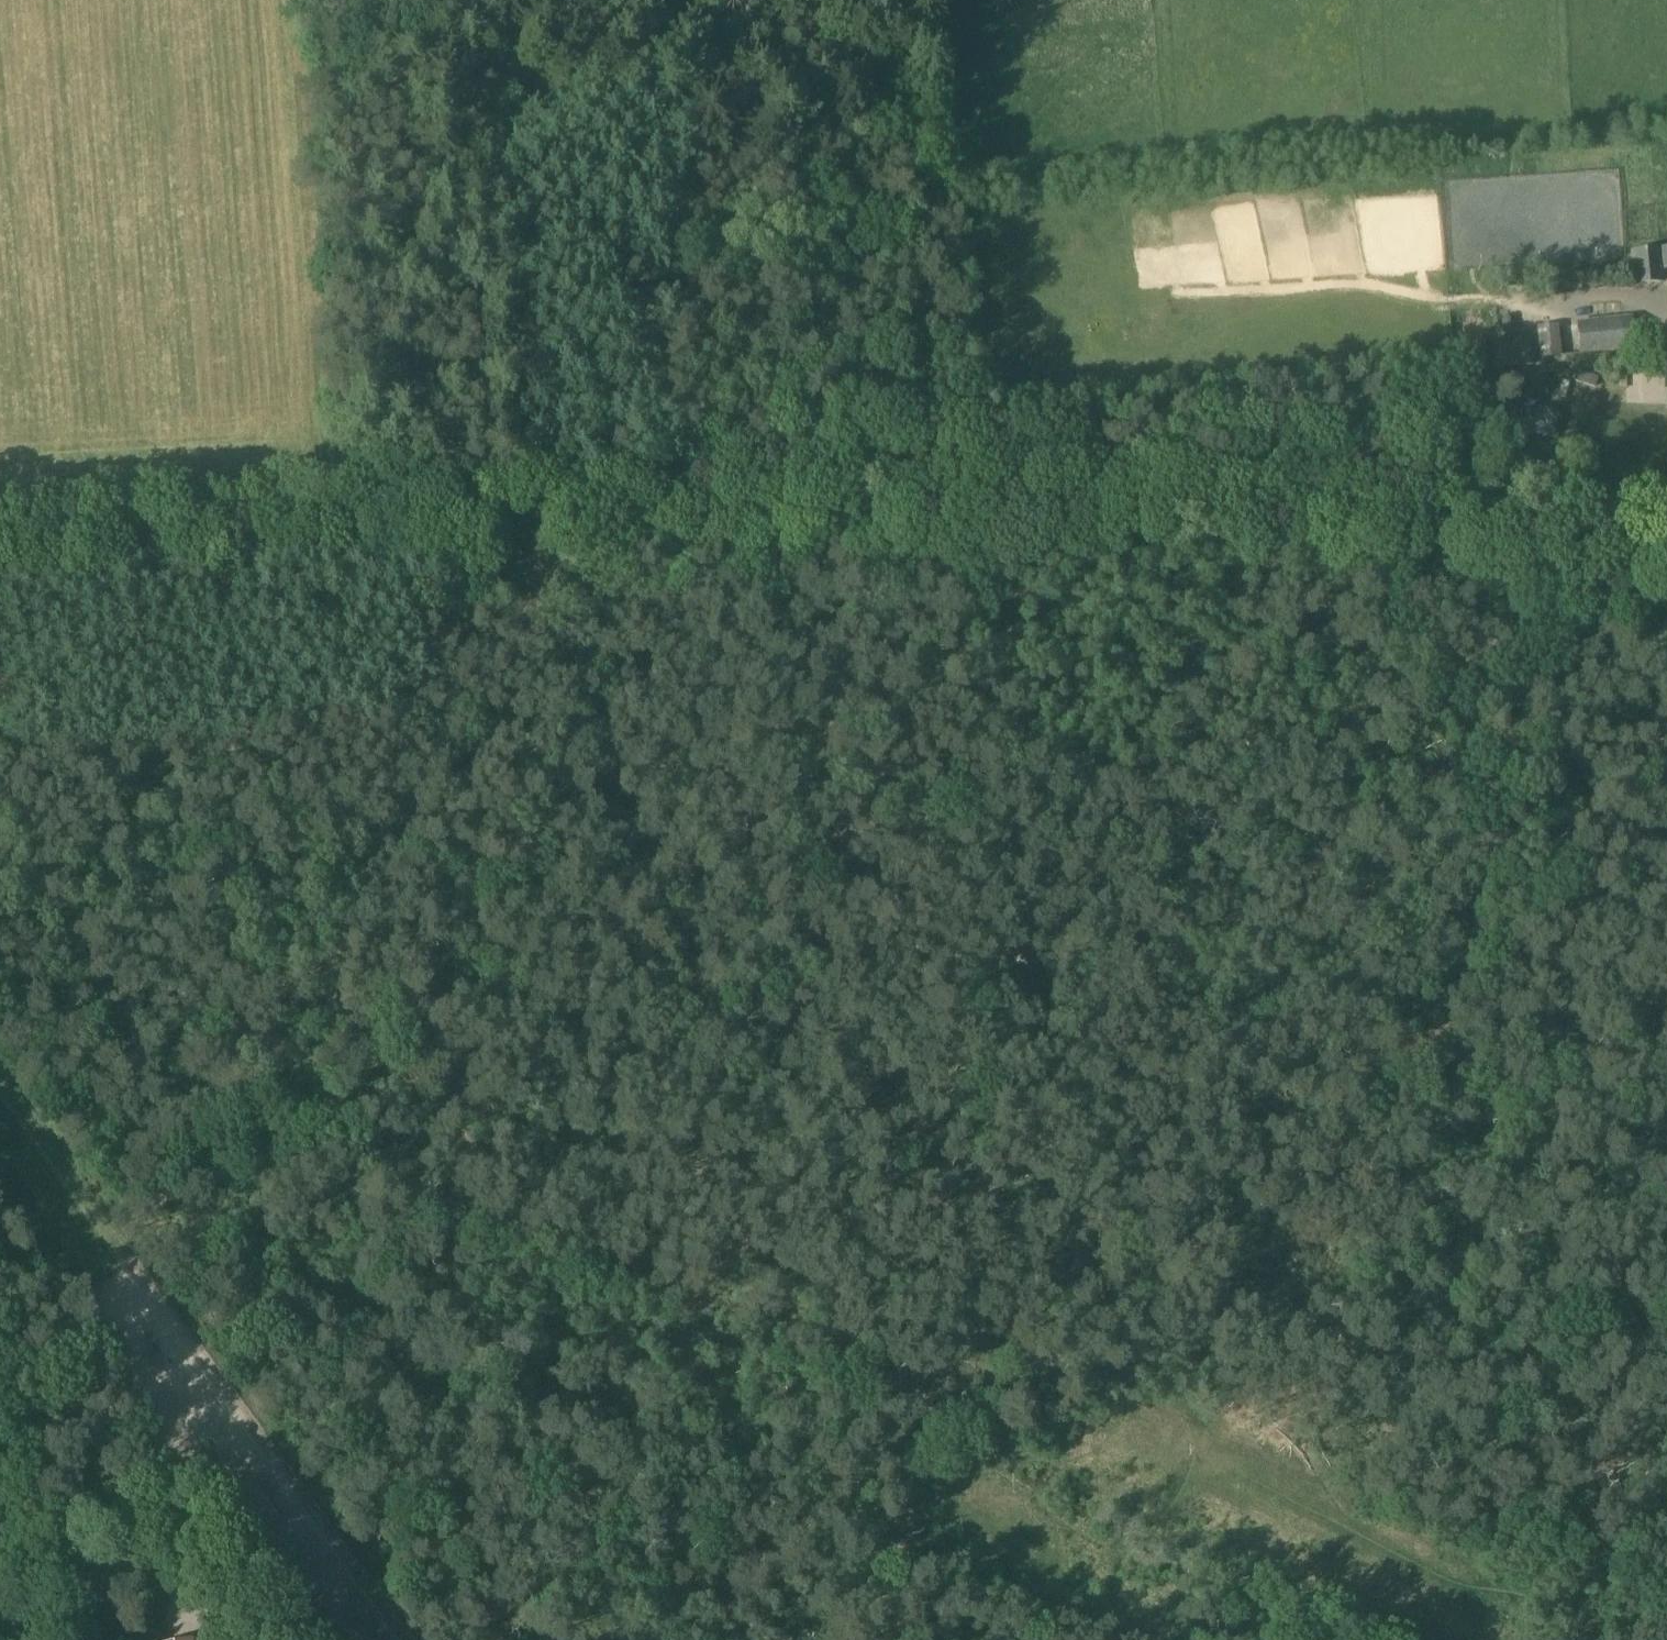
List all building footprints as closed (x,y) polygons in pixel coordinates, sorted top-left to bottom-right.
[(1664,281),(1663,268),(1666,268),(1666,249),(1633,252),(1636,283),(1664,281)] [(1632,317),(1578,323),(1581,350),(1635,344),(1632,317)] [(1543,359),(1563,357),(1559,326),(1540,328),(1543,359)] [(1496,366),(1531,363),(1530,338),(1494,340),(1496,366)] [(1577,372),(1573,381),(1586,385),(1589,376),(1577,372)] [(157,1393),(157,1415),(181,1414),(180,1392),(157,1393)] [(510,1605),(521,1597),(511,1583),(500,1590),(510,1605)]
